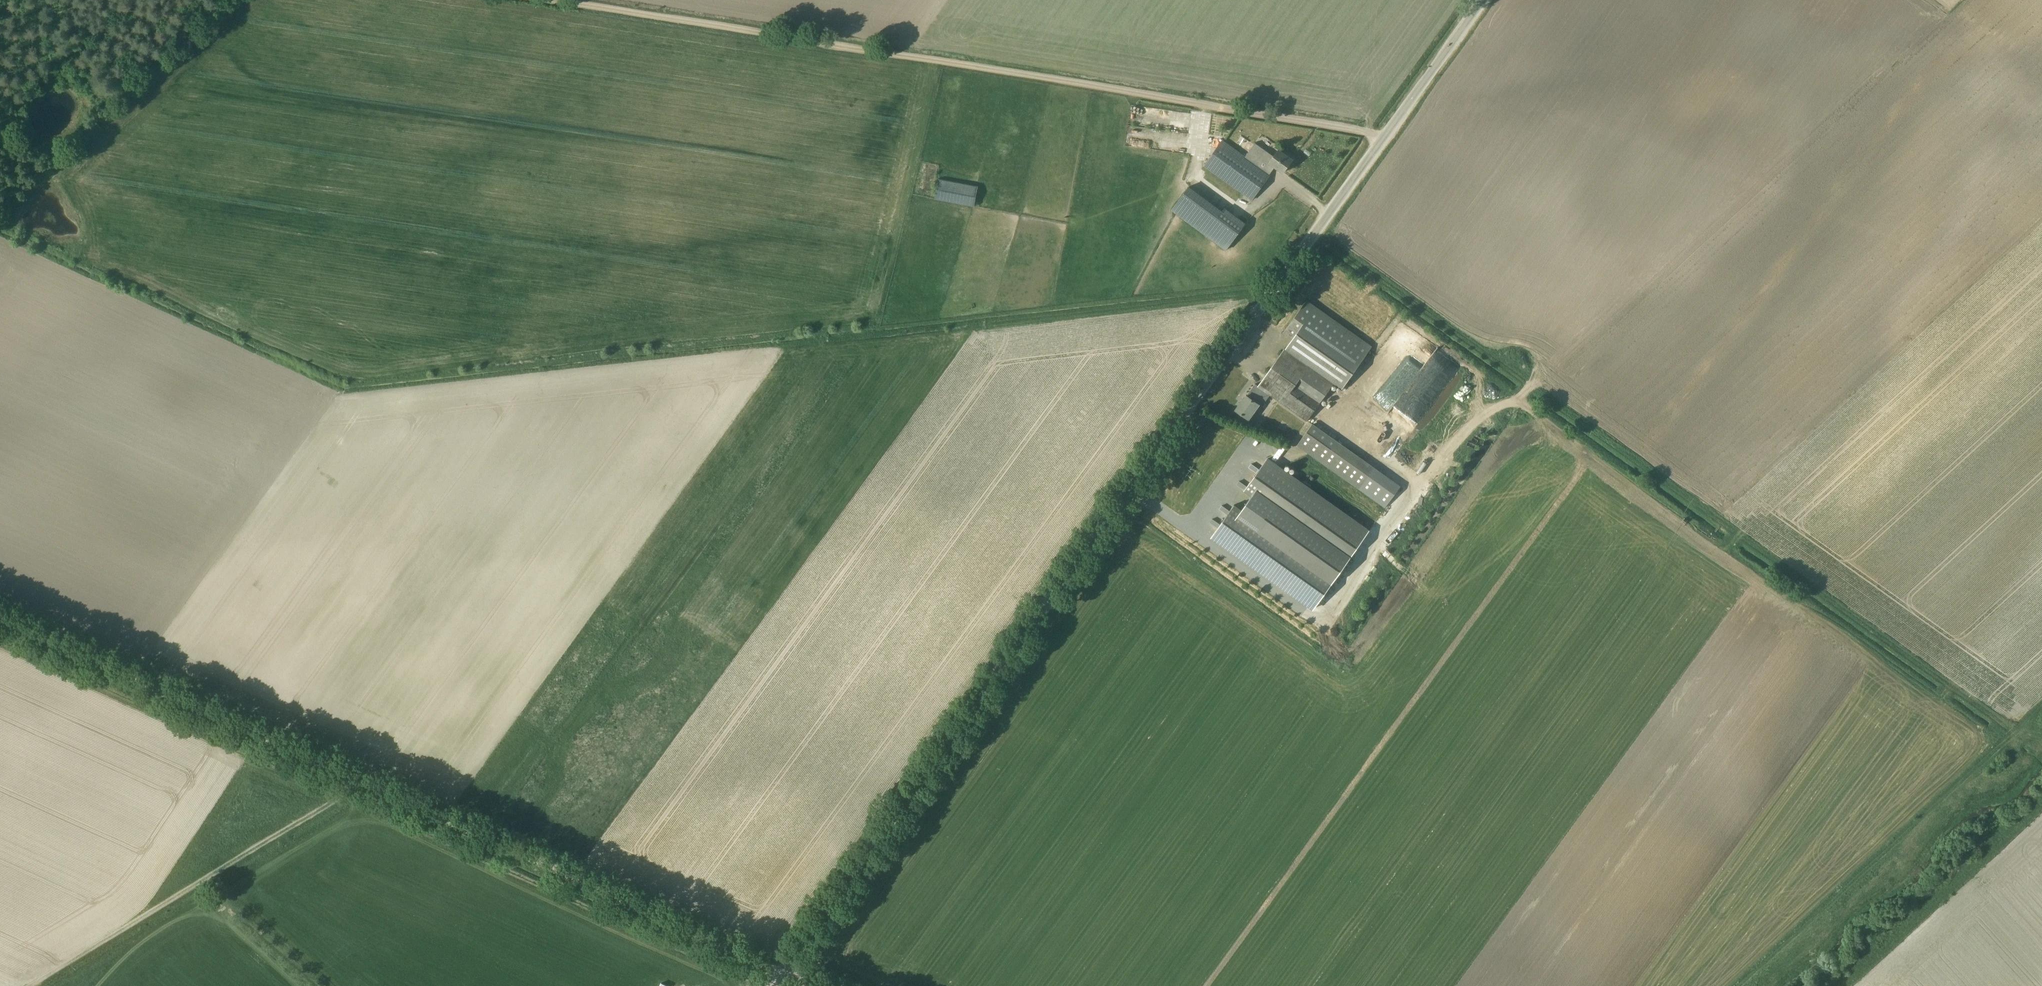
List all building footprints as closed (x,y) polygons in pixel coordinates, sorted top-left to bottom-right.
[(1138,105),(1137,111),(1157,115),(1158,110),(1138,105)] [(1274,156),(1264,149),(1255,143),(1245,156),(1223,140),(1204,165),(1253,200),(1271,174),(1266,171),(1271,164),(1283,172),(1293,159),(1279,149),(1274,156)] [(978,186),(939,179),(935,199),(975,206),(978,186)] [(1223,211),(1189,187),(1172,210),(1226,250),(1246,223),(1225,208),(1223,211)] [(1307,300),(1284,332),(1293,338),(1286,347),(1259,386),(1256,384),(1247,396),(1246,395),(1236,409),(1249,419),(1268,393),(1308,421),(1335,383),(1343,388),(1372,346),(1307,300)] [(1373,464),(1308,424),(1294,446),(1359,487),(1373,464)] [(1369,532),(1267,459),(1245,490),(1252,496),(1242,510),(1235,505),(1213,536),(1315,608),(1369,532)]
